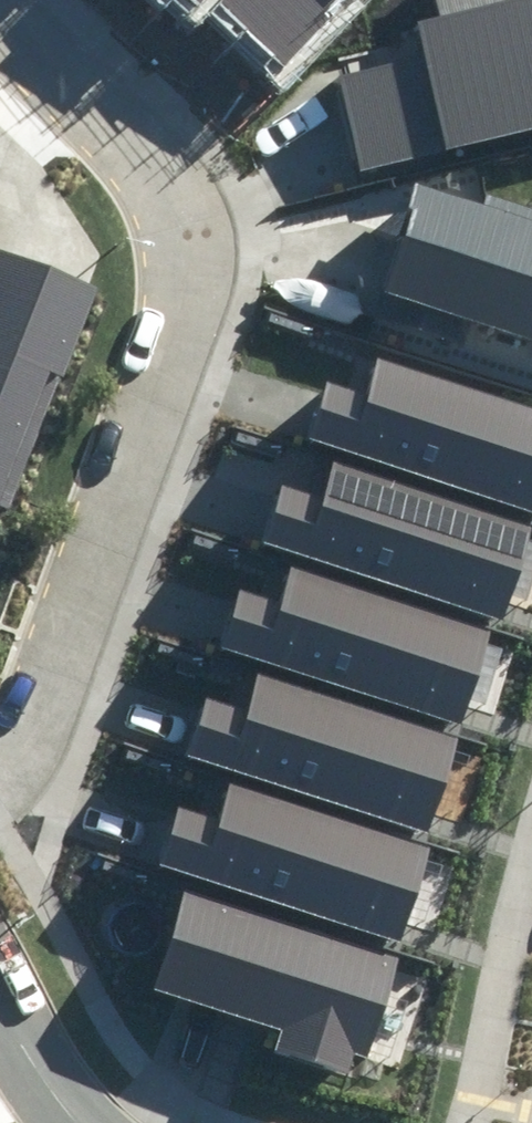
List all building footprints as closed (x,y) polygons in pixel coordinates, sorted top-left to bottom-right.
[(220,7),(279,58),(334,0),(227,0),(220,7)] [(338,61),(364,173),(531,131),(531,0),(437,0),(441,17),(420,23),(422,39),(338,61)] [(423,191),(387,295),(531,344),(531,225),(423,191)] [(0,251),(0,506),(52,374),(63,378),(98,289),(0,251)] [(330,385),(314,440),(531,511),(531,408),(378,358),(368,396),(330,385)] [(287,486),(271,541),(505,618),(531,536),(531,523),(335,460),(325,497),(287,486)] [(273,603),(236,591),(219,646),(454,723),(484,630),(284,565),(273,603)] [(248,712),(210,700),(194,755),(428,832),(459,739),(258,674),(248,712)] [(208,817),(171,805),(154,860),(402,941),(433,850),(219,779),(208,817)] [(398,959),(188,894),(155,991),(285,1030),(277,1052),(350,1076),(356,1054),(371,1057),(398,959)]
